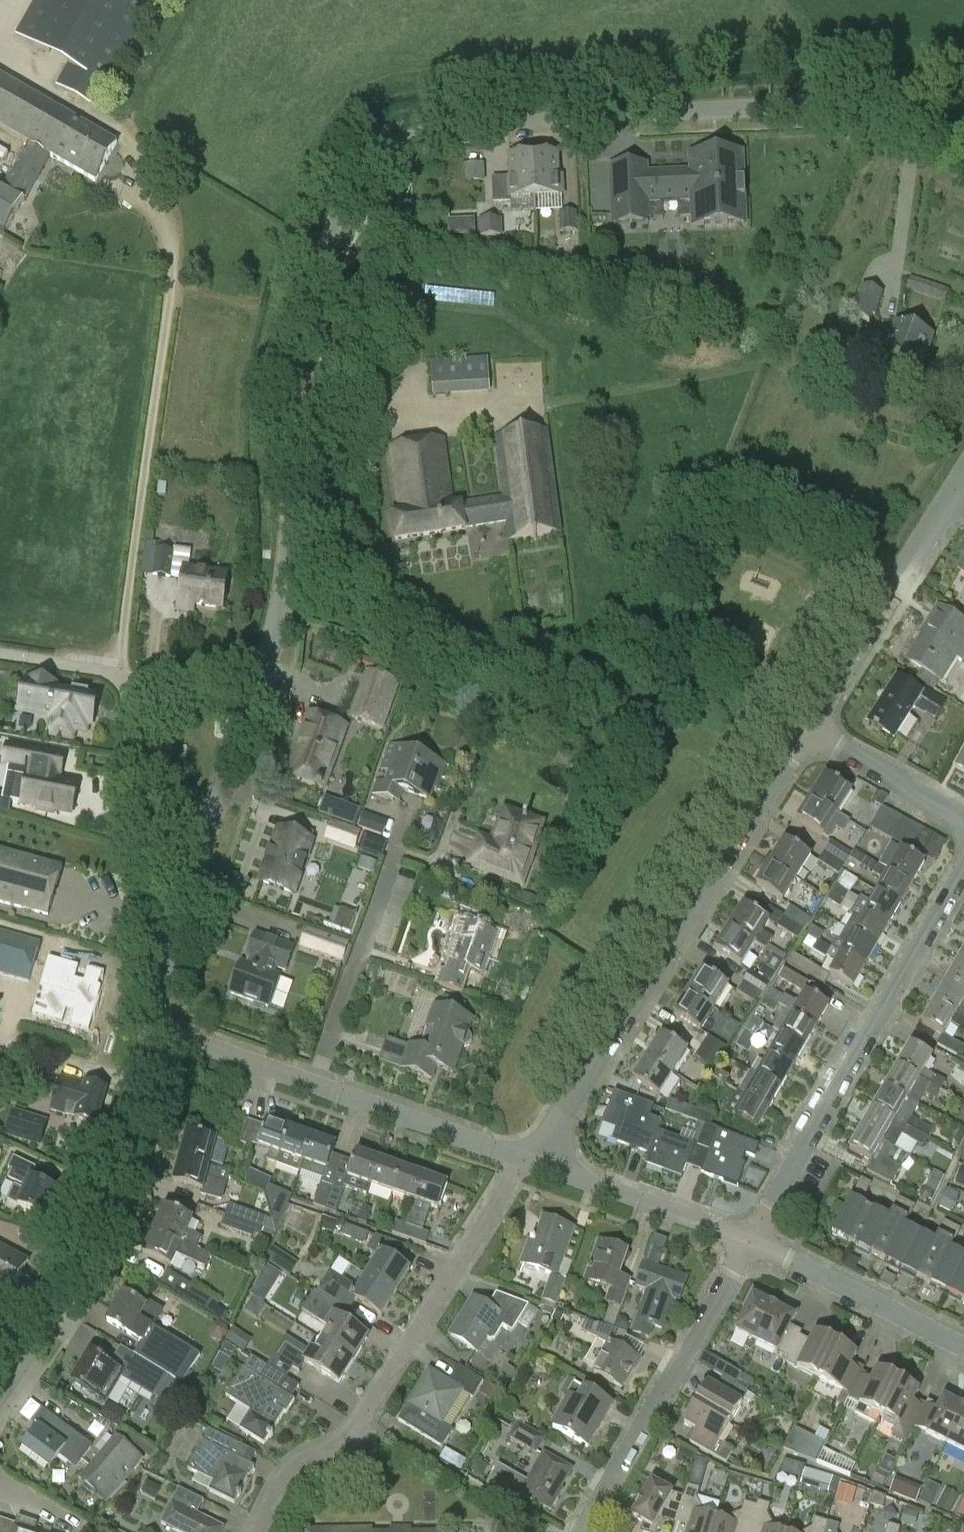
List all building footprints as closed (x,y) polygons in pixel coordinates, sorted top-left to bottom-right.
[(155,0),(34,0),(14,35),(19,37),(18,38),(66,65),(55,86),(95,108),(155,0)] [(117,143),(0,78),(0,128),(29,144),(5,187),(0,184),(0,238),(3,240),(48,155),(95,182),(117,143)] [(533,155),(535,197),(562,196),(561,177),(557,177),(556,154),(533,155)] [(508,202),(508,198),(535,197),(533,155),(509,157),(510,179),(495,180),(493,185),(494,203),(508,202)] [(645,166),(611,167),(613,224),(647,222),(646,202),(692,200),(694,226),(744,224),(741,155),(691,157),(691,172),(645,174),(645,166)] [(559,213),(560,233),(576,232),(575,212),(559,213)] [(477,220),(477,238),(502,237),(502,220),(477,220)] [(462,222),(449,222),(450,238),(462,237),(462,222)] [(944,302),(949,289),(910,276),(905,289),(944,302)] [(875,317),(883,293),(861,286),(851,317),(870,323),(872,316),(875,317)] [(919,380),(934,336),(896,324),(889,345),(866,338),(858,361),(882,368),(879,370),(877,376),(879,381),(884,383),(889,379),(891,374),(889,371),(919,380)] [(431,396),(489,392),(488,358),(430,361),(431,396)] [(504,498),(507,522),(510,541),(562,533),(547,430),(496,437),(504,498)] [(443,534),(440,507),(453,505),(444,440),(390,448),(400,515),(391,516),(395,541),(443,534)] [(440,507),(443,534),(465,531),(465,528),(507,522),(504,498),(453,505),(440,507)] [(191,551),(175,548),(174,551),(155,548),(156,544),(153,544),(154,534),(145,533),(139,575),(151,576),(171,579),(171,578),(183,579),(180,602),(221,608),(226,576),(188,571),(191,551)] [(939,607),(907,659),(922,668),(915,679),(934,691),(941,680),(955,657),(962,662),(963,658),(963,622),(939,607)] [(360,657),(356,668),(370,672),(374,661),(360,657)] [(367,674),(352,718),(381,728),(397,685),(367,674)] [(946,701),(924,688),(922,692),(897,677),(869,722),(895,738),(913,709),(934,721),(946,701)] [(26,682),(20,711),(53,717),(49,735),(72,740),(73,730),(85,733),(87,724),(91,725),(97,696),(89,695),(89,693),(28,680),(28,682),(26,682)] [(323,789),(344,729),(311,717),(289,777),(323,789)] [(44,778),(49,755),(14,747),(9,772),(28,776),(22,802),(37,805),(36,809),(54,813),(54,809),(71,813),(77,785),(44,778)] [(436,789),(445,764),(399,747),(386,785),(378,782),(373,794),(394,802),(398,789),(429,800),(433,788),(436,789)] [(811,798),(838,814),(853,792),(826,775),(811,798)] [(881,806),(882,807),(888,797),(881,793),(880,793),(875,803),(881,806)] [(838,814),(811,798),(798,820),(824,836),(838,814)] [(361,811),(326,799),(320,816),(355,828),(361,811)] [(893,813),(882,807),(881,806),(870,827),(882,834),(893,813)] [(521,884),(542,824),(504,811),(493,844),(479,839),(470,866),(521,884)] [(358,828),(382,837),(388,822),(364,813),(358,828)] [(892,839),(903,818),(893,813),(882,834),(892,839)] [(903,818),(892,839),(902,845),(913,824),(903,818)] [(331,822),(325,839),(354,849),(360,832),(331,822)] [(852,822),(841,832),(850,841),(861,832),(852,822)] [(923,829),(913,824),(902,845),(912,850),(923,829)] [(933,834),(923,829),(912,850),(922,856),(933,834)] [(311,843),(278,831),(260,882),(293,893),(311,843)] [(770,863),(797,879),(811,857),(785,840),(770,863)] [(851,855),(830,842),(824,851),(845,864),(849,858),(851,855)] [(890,844),(878,865),(913,884),(925,864),(901,850),(890,844)] [(838,875),(845,864),(824,851),(817,863),(838,875)] [(849,858),(861,866),(866,858),(854,851),(851,855),(849,858)] [(61,869),(0,852),(0,903),(47,917),(61,869)] [(377,862),(378,861),(361,856),(357,868),(374,873),(377,862)] [(797,879),(770,863),(756,885),(783,902),(797,879)] [(878,865),(873,873),(884,880),(877,892),(901,906),(913,884),(878,865)] [(901,906),(877,892),(871,903),(860,897),(859,899),(836,885),(831,893),(844,901),(855,907),(889,926),(901,906)] [(518,905),(535,911),(539,899),(522,893),(518,905)] [(840,908),(844,901),(831,893),(827,900),(840,908)] [(744,905),(729,928),(756,944),(756,945),(765,951),(772,939),(763,933),(770,921),(744,905)] [(810,920),(789,907),(783,916),(804,929),(810,920)] [(846,929),(877,947),(889,926),(855,907),(849,916),(852,917),(846,929)] [(783,916),(776,927),(797,940),(804,929),(783,916)] [(482,975),(497,935),(479,928),(478,931),(460,924),(455,940),(457,940),(449,963),(453,965),(450,973),(440,969),(435,984),(461,993),(466,979),(464,978),(467,970),(482,975)] [(806,934),(819,941),(823,934),(811,926),(806,934)] [(307,928),(301,944),(345,960),(351,943),(307,928)] [(756,944),(729,928),(716,950),(742,966),(756,945),(756,944)] [(877,947),(846,929),(839,941),(836,939),(831,947),(866,967),(877,947)] [(39,944),(0,933),(0,975),(28,983),(39,944)] [(285,971),(293,949),(255,935),(247,958),(249,958),(246,966),(241,964),(230,994),(268,1007),(278,977),(273,976),(276,968),(285,971)] [(853,989),(866,967),(831,947),(825,957),(837,963),(830,976),(853,989)] [(793,954),(786,965),(823,986),(829,976),(793,954)] [(89,1031),(106,974),(48,957),(31,1015),(89,1031)] [(959,962),(947,982),(963,992),(963,965),(959,962)] [(375,980),(378,969),(370,966),(366,977),(375,980)] [(757,977),(749,971),(742,981),(763,994),(775,975),(763,967),(757,977)] [(784,981),(797,989),(800,990),(806,980),(785,967),(778,977),(784,981)] [(689,993),(715,1009),(729,986),(703,970),(689,993)] [(736,992),(756,1005),(763,994),(742,981),(736,992)] [(961,1007),(963,1002),(963,992),(947,982),(935,1003),(963,1020),(963,1009),(961,1007)] [(715,1009),(689,993),(675,1015),(701,1031),(715,1009)] [(784,996),(783,997),(779,995),(774,1003),(778,1006),(794,1015),(817,1028),(830,1007),(807,993),(800,1005),(784,996)] [(774,1003),(765,998),(761,1005),(774,1013),(778,1006),(774,1003)] [(325,1001),(318,999),(313,1013),(320,1016),(325,1001)] [(963,1032),(963,1020),(935,1003),(922,1026),(944,1038),(951,1025),(963,1032)] [(378,1061),(401,1069),(431,1079),(436,1066),(453,1072),(471,1019),(435,1007),(419,1050),(409,1046),(407,1053),(383,1045),(378,1061)] [(782,1035),(805,1049),(817,1028),(794,1015),(782,1035)] [(757,1039),(744,1031),(740,1038),(753,1046),(757,1039)] [(648,1057),(674,1074),(688,1051),(662,1035),(648,1057)] [(770,1056),(794,1069),(805,1049),(782,1035),(770,1056)] [(728,1049),(707,1036),(701,1046),(722,1059),(728,1049)] [(735,1046),(748,1054),(753,1046),(740,1038),(735,1046)] [(957,1056),(962,1046),(952,1041),(947,1051),(957,1056)] [(945,1082),(925,1071),(932,1057),(910,1045),(898,1066),(940,1091),(945,1082)] [(695,1057),(715,1070),(716,1070),(716,1069),(722,1059),(701,1046),(695,1057)] [(765,1065),(757,1060),(750,1072),(781,1090),(794,1069),(770,1056),(765,1065)] [(674,1074),(648,1057),(634,1080),(660,1096),(674,1074)] [(924,1094),(934,1100),(940,1091),(898,1066),(886,1087),(918,1105),(924,1094)] [(729,1077),(716,1069),(716,1070),(715,1070),(711,1076),(724,1085),(729,1077)] [(738,1092),(770,1110),(781,1090),(750,1072),(738,1092)] [(96,1125),(107,1090),(84,1083),(84,1085),(60,1078),(51,1109),(75,1117),(74,1118),(96,1125)] [(933,1130),(911,1118),(918,1105),(886,1087),(874,1108),(928,1139),(933,1130)] [(614,1091),(603,1123),(617,1129),(613,1140),(650,1153),(657,1131),(659,1131),(662,1122),(649,1118),(654,1106),(614,1091)] [(738,1093),(737,1092),(724,1113),(757,1132),(770,1110),(738,1092),(738,1093)] [(669,1099),(665,1111),(688,1119),(692,1108),(669,1099)] [(960,1102),(951,1117),(963,1124),(963,1104),(960,1102)] [(688,1119),(697,1122),(709,1127),(713,1115),(692,1108),(688,1119)] [(901,1136),(922,1148),(928,1139),(874,1108),(862,1129),(894,1148),(901,1136)] [(17,1139),(41,1146),(48,1123),(36,1119),(13,1113),(6,1136),(17,1139)] [(236,1116),(228,1139),(240,1144),(248,1121),(236,1116)] [(251,1147),(252,1144),(270,1151),(266,1161),(276,1165),(289,1129),(267,1121),(265,1127),(248,1121),(240,1144),(251,1147)] [(648,1154),(644,1164),(682,1178),(686,1166),(694,1146),(710,1152),(711,1152),(715,1142),(719,1130),(709,1127),(697,1122),(693,1133),(690,1142),(680,1139),(659,1131),(657,1131),(650,1153),(649,1154),(648,1154)] [(299,1174),(300,1172),(299,1172),(312,1137),(289,1129),(276,1165),(277,1165),(277,1166),(299,1174)] [(910,1157),(894,1148),(862,1129),(850,1150),(870,1162),(866,1171),(891,1184),(901,1168),(902,1167),(904,1165),(906,1163),(908,1159),(910,1157)] [(702,1172),(702,1173),(739,1186),(746,1164),(743,1163),(746,1155),(755,1158),(760,1145),(733,1136),(719,1130),(715,1142),(711,1152),(710,1152),(702,1172)] [(181,1158),(210,1166),(217,1141),(187,1133),(181,1158)] [(323,1180),(322,1182),(321,1182),(313,1205),(324,1209),(342,1159),(331,1155),(335,1145),(312,1137),(299,1172),(300,1172),(323,1180)] [(367,1195),(370,1187),(369,1186),(379,1161),(356,1152),(352,1162),(342,1159),(324,1209),(336,1213),(345,1188),(367,1195)] [(13,1158),(8,1169),(12,1171),(8,1180),(25,1188),(24,1191),(14,1186),(7,1201),(17,1206),(44,1219),(58,1191),(30,1178),(35,1168),(13,1158)] [(199,1196),(222,1202),(226,1184),(229,1173),(209,1168),(210,1166),(181,1158),(173,1184),(200,1192),(199,1196)] [(392,1194),(401,1169),(379,1161),(369,1186),(370,1187),(392,1194)] [(960,1168),(954,1184),(963,1188),(963,1169),(960,1168)] [(414,1202),(424,1177),(401,1169),(392,1194),(414,1202)] [(249,1170),(246,1181),(267,1188),(271,1177),(249,1170)] [(933,1172),(925,1188),(932,1191),(936,1194),(944,1177),(943,1177),(933,1172)] [(422,1230),(430,1208),(437,1211),(446,1185),(424,1177),(414,1202),(415,1203),(407,1225),(402,1237),(425,1245),(430,1233),(422,1230)] [(860,1178),(853,1192),(864,1198),(871,1184),(860,1178)] [(925,1188),(920,1192),(920,1199),(926,1202),(932,1198),(932,1191),(925,1188)] [(958,1195),(945,1189),(937,1206),(950,1213),(956,1205),(958,1195)] [(275,1234),(276,1232),(267,1195),(265,1195),(272,1220),(267,1219),(228,1204),(224,1216),(263,1230),(263,1229),(275,1234)] [(290,1196),(281,1201),(280,1201),(267,1195),(276,1232),(291,1196),(290,1196)] [(889,1218),(873,1210),(855,1246),(901,1269),(919,1234),(904,1226),(914,1206),(899,1198),(889,1218)] [(832,1234),(855,1246),(873,1210),(850,1199),(832,1234)] [(367,1224),(371,1209),(362,1206),(357,1221),(367,1224)] [(196,1251),(196,1250),(202,1238),(188,1232),(193,1220),(165,1207),(154,1231),(196,1251)] [(220,1227),(243,1235),(259,1241),(263,1230),(224,1216),(220,1227)] [(334,1235),(338,1222),(322,1217),(319,1230),(334,1235)] [(540,1306),(554,1311),(556,1306),(557,1306),(571,1263),(561,1260),(571,1229),(546,1220),(538,1241),(531,1239),(522,1264),(551,1274),(540,1306)] [(402,1237),(407,1225),(396,1221),(392,1233),(402,1237)] [(947,1292),(963,1258),(963,1256),(950,1249),(960,1229),(945,1221),(934,1241),(919,1234),(901,1269),(947,1292)] [(210,1256),(196,1250),(196,1251),(154,1231),(143,1255),(172,1268),(177,1256),(204,1269),(210,1256)] [(366,1251),(379,1256),(366,1276),(395,1294),(410,1270),(400,1266),(407,1249),(375,1236),(366,1251)] [(605,1302),(610,1304),(603,1324),(612,1328),(630,1279),(618,1275),(626,1253),(599,1243),(597,1250),(595,1249),(591,1261),(593,1262),(586,1280),(610,1289),(605,1302)] [(29,1262),(0,1247),(0,1292),(10,1298),(29,1262)] [(290,1276),(298,1264),(272,1248),(265,1260),(290,1276)] [(947,1292),(963,1301),(963,1258),(947,1292)] [(632,1334),(649,1340),(653,1327),(661,1329),(671,1299),(679,1302),(687,1279),(643,1264),(635,1286),(647,1291),(632,1334)] [(251,1294),(265,1302),(282,1273),(268,1265),(251,1294)] [(316,1292),(348,1312),(355,1301),(380,1316),(395,1294),(366,1276),(358,1288),(329,1270),(316,1292)] [(212,1301),(211,1300),(191,1289),(193,1286),(167,1271),(160,1285),(205,1311),(206,1310),(212,1315),(215,1309),(209,1305),(212,1301)] [(755,1342),(773,1306),(761,1300),(763,1295),(755,1290),(734,1332),(755,1342)] [(339,1308),(313,1291),(301,1311),(326,1326),(319,1338),(353,1359),(367,1338),(333,1317),(339,1308)] [(123,1295),(106,1322),(128,1336),(141,1344),(134,1356),(133,1356),(168,1377),(182,1386),(200,1357),(153,1327),(151,1326),(159,1313),(158,1310),(139,1298),(136,1303),(133,1301),(123,1295)] [(489,1341),(495,1340),(503,1327),(512,1333),(529,1306),(503,1296),(494,1311),(473,1298),(450,1336),(477,1352),(485,1339),(489,1341)] [(797,1339),(799,1335),(788,1330),(797,1312),(786,1306),(784,1312),(773,1306),(755,1342),(787,1358),(797,1339)] [(551,1319),(560,1323),(565,1314),(556,1309),(551,1319)] [(628,1324),(626,1319),(618,1316),(614,1328),(625,1333),(628,1324)] [(620,1388),(636,1360),(617,1349),(626,1335),(612,1329),(612,1328),(603,1324),(602,1326),(597,1324),(578,1317),(576,1321),(581,1324),(579,1327),(581,1328),(580,1330),(608,1346),(593,1372),(620,1388)] [(808,1345),(797,1339),(787,1358),(785,1362),(817,1379),(835,1343),(814,1332),(808,1345)] [(231,1333),(226,1341),(245,1353),(250,1345),(231,1333)] [(298,1372),(304,1363),(338,1384),(353,1359),(319,1338),(310,1351),(285,1336),(273,1356),(298,1372)] [(860,1376),(862,1372),(850,1366),(856,1354),(835,1343),(817,1379),(849,1395),(859,1376),(860,1376)] [(236,1350),(226,1344),(220,1354),(231,1360),(236,1350)] [(120,1348),(110,1364),(89,1351),(71,1382),(105,1403),(120,1378),(153,1398),(168,1377),(133,1356),(120,1348)] [(285,1414),(294,1400),(279,1391),(286,1379),(250,1356),(225,1397),(250,1412),(239,1430),(264,1445),(268,1437),(270,1439),(272,1435),(271,1434),(284,1413),(285,1414)] [(741,1374),(719,1361),(713,1373),(725,1380),(734,1385),(741,1374)] [(458,1367),(448,1384),(428,1371),(397,1421),(441,1448),(452,1431),(441,1424),(461,1392),(472,1399),(483,1382),(458,1367)] [(859,1405),(854,1414),(876,1424),(880,1416),(879,1416),(897,1380),(877,1369),(870,1382),(860,1376),(859,1376),(849,1395),(847,1399),(859,1405)] [(500,1376),(495,1384),(503,1389),(509,1381),(500,1376)] [(556,1429),(587,1446),(611,1405),(568,1380),(561,1393),(573,1400),(556,1429)] [(734,1385),(725,1380),(719,1391),(707,1384),(695,1404),(729,1424),(747,1392),(734,1385)] [(923,1409),(912,1403),(919,1390),(897,1380),(879,1416),(880,1416),(897,1425),(891,1438),(906,1446),(914,1428),(923,1409)] [(479,1391),(491,1398),(496,1390),(484,1383),(479,1391)] [(761,1389),(757,1396),(765,1401),(769,1393),(761,1389)] [(188,1390),(182,1399),(188,1402),(193,1393),(188,1390)] [(914,1428),(925,1434),(946,1444),(963,1408),(943,1398),(937,1410),(925,1404),(923,1409),(914,1428)] [(683,1424),(695,1431),(689,1442),(725,1463),(732,1452),(717,1444),(729,1424),(695,1404),(683,1424)] [(99,1418),(115,1428),(123,1415),(107,1405),(99,1418)] [(963,1408),(946,1444),(963,1453),(963,1408)] [(42,1410),(32,1423),(38,1427),(22,1449),(49,1469),(59,1456),(76,1469),(92,1447),(42,1410)] [(536,1455),(545,1439),(517,1422),(507,1438),(536,1455)] [(782,1449),(793,1454),(800,1440),(799,1440),(802,1433),(793,1429),(782,1449)] [(249,1477),(254,1467),(243,1462),(249,1450),(208,1430),(202,1442),(201,1441),(187,1470),(213,1483),(209,1492),(234,1504),(238,1497),(239,1498),(241,1494),(240,1493),(248,1477),(249,1477)] [(115,1436),(79,1479),(107,1502),(142,1459),(115,1436)] [(676,1461),(688,1468),(696,1456),(683,1448),(676,1461)] [(770,1462),(776,1458),(776,1451),(770,1448),(764,1452),(764,1459),(770,1462)] [(821,1451),(815,1463),(830,1469),(833,1470),(838,1457),(822,1449),(821,1451)] [(497,1464),(485,1487),(519,1506),(524,1496),(549,1511),(558,1495),(556,1494),(570,1469),(542,1453),(526,1481),(497,1464)] [(809,1484),(813,1470),(804,1467),(801,1479),(800,1481),(809,1484)] [(701,1486),(704,1474),(692,1470),(689,1483),(701,1486)] [(870,1483),(882,1489),(889,1477),(877,1471),(870,1483)] [(160,1486),(148,1480),(143,1491),(155,1497),(160,1486)] [(896,1480),(891,1493),(916,1503),(921,1490),(896,1480)] [(683,1495),(683,1496),(671,1493),(651,1481),(631,1516),(651,1528),(659,1516),(676,1521),(683,1495)] [(857,1489),(840,1484),(836,1498),(852,1503),(857,1489)] [(715,1517),(705,1514),(696,1498),(699,1489),(686,1485),(683,1495),(676,1521),(688,1524),(686,1531),(711,1531),(715,1517)] [(224,1528),(197,1515),(204,1501),(178,1489),(161,1524),(176,1531),(222,1531),(224,1528)] [(960,1496),(947,1490),(938,1508),(950,1515),(960,1496)] [(882,1509),(885,1498),(873,1493),(869,1505),(882,1509)] [(755,1506),(743,1502),(740,1512),(725,1520),(715,1517),(711,1531),(747,1531),(755,1506)] [(747,1531),(780,1531),(775,1531),(766,1515),(769,1505),(757,1502),(755,1506),(747,1531)] [(905,1510),(901,1523),(913,1526),(915,1527),(919,1514),(917,1514),(905,1510)] [(826,1522),(814,1519),(811,1528),(803,1531),(823,1531),(826,1522)] [(838,1526),(826,1522),(823,1531),(837,1531),(838,1526)] [(15,1526),(15,1527),(0,1523),(0,1531),(35,1531),(15,1526)]
